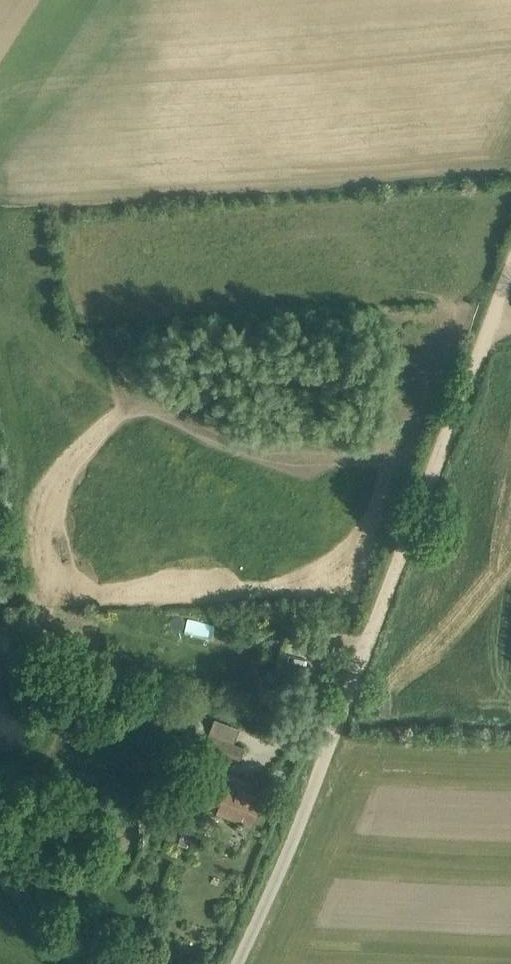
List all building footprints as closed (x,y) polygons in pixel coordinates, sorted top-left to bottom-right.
[(204,747),(238,759),(243,746),(209,733),(204,747)] [(204,806),(203,809),(206,810),(207,807),(252,824),(264,792),(207,770),(194,802),(204,806)] [(140,817),(141,833),(166,831),(164,814),(140,817)]
